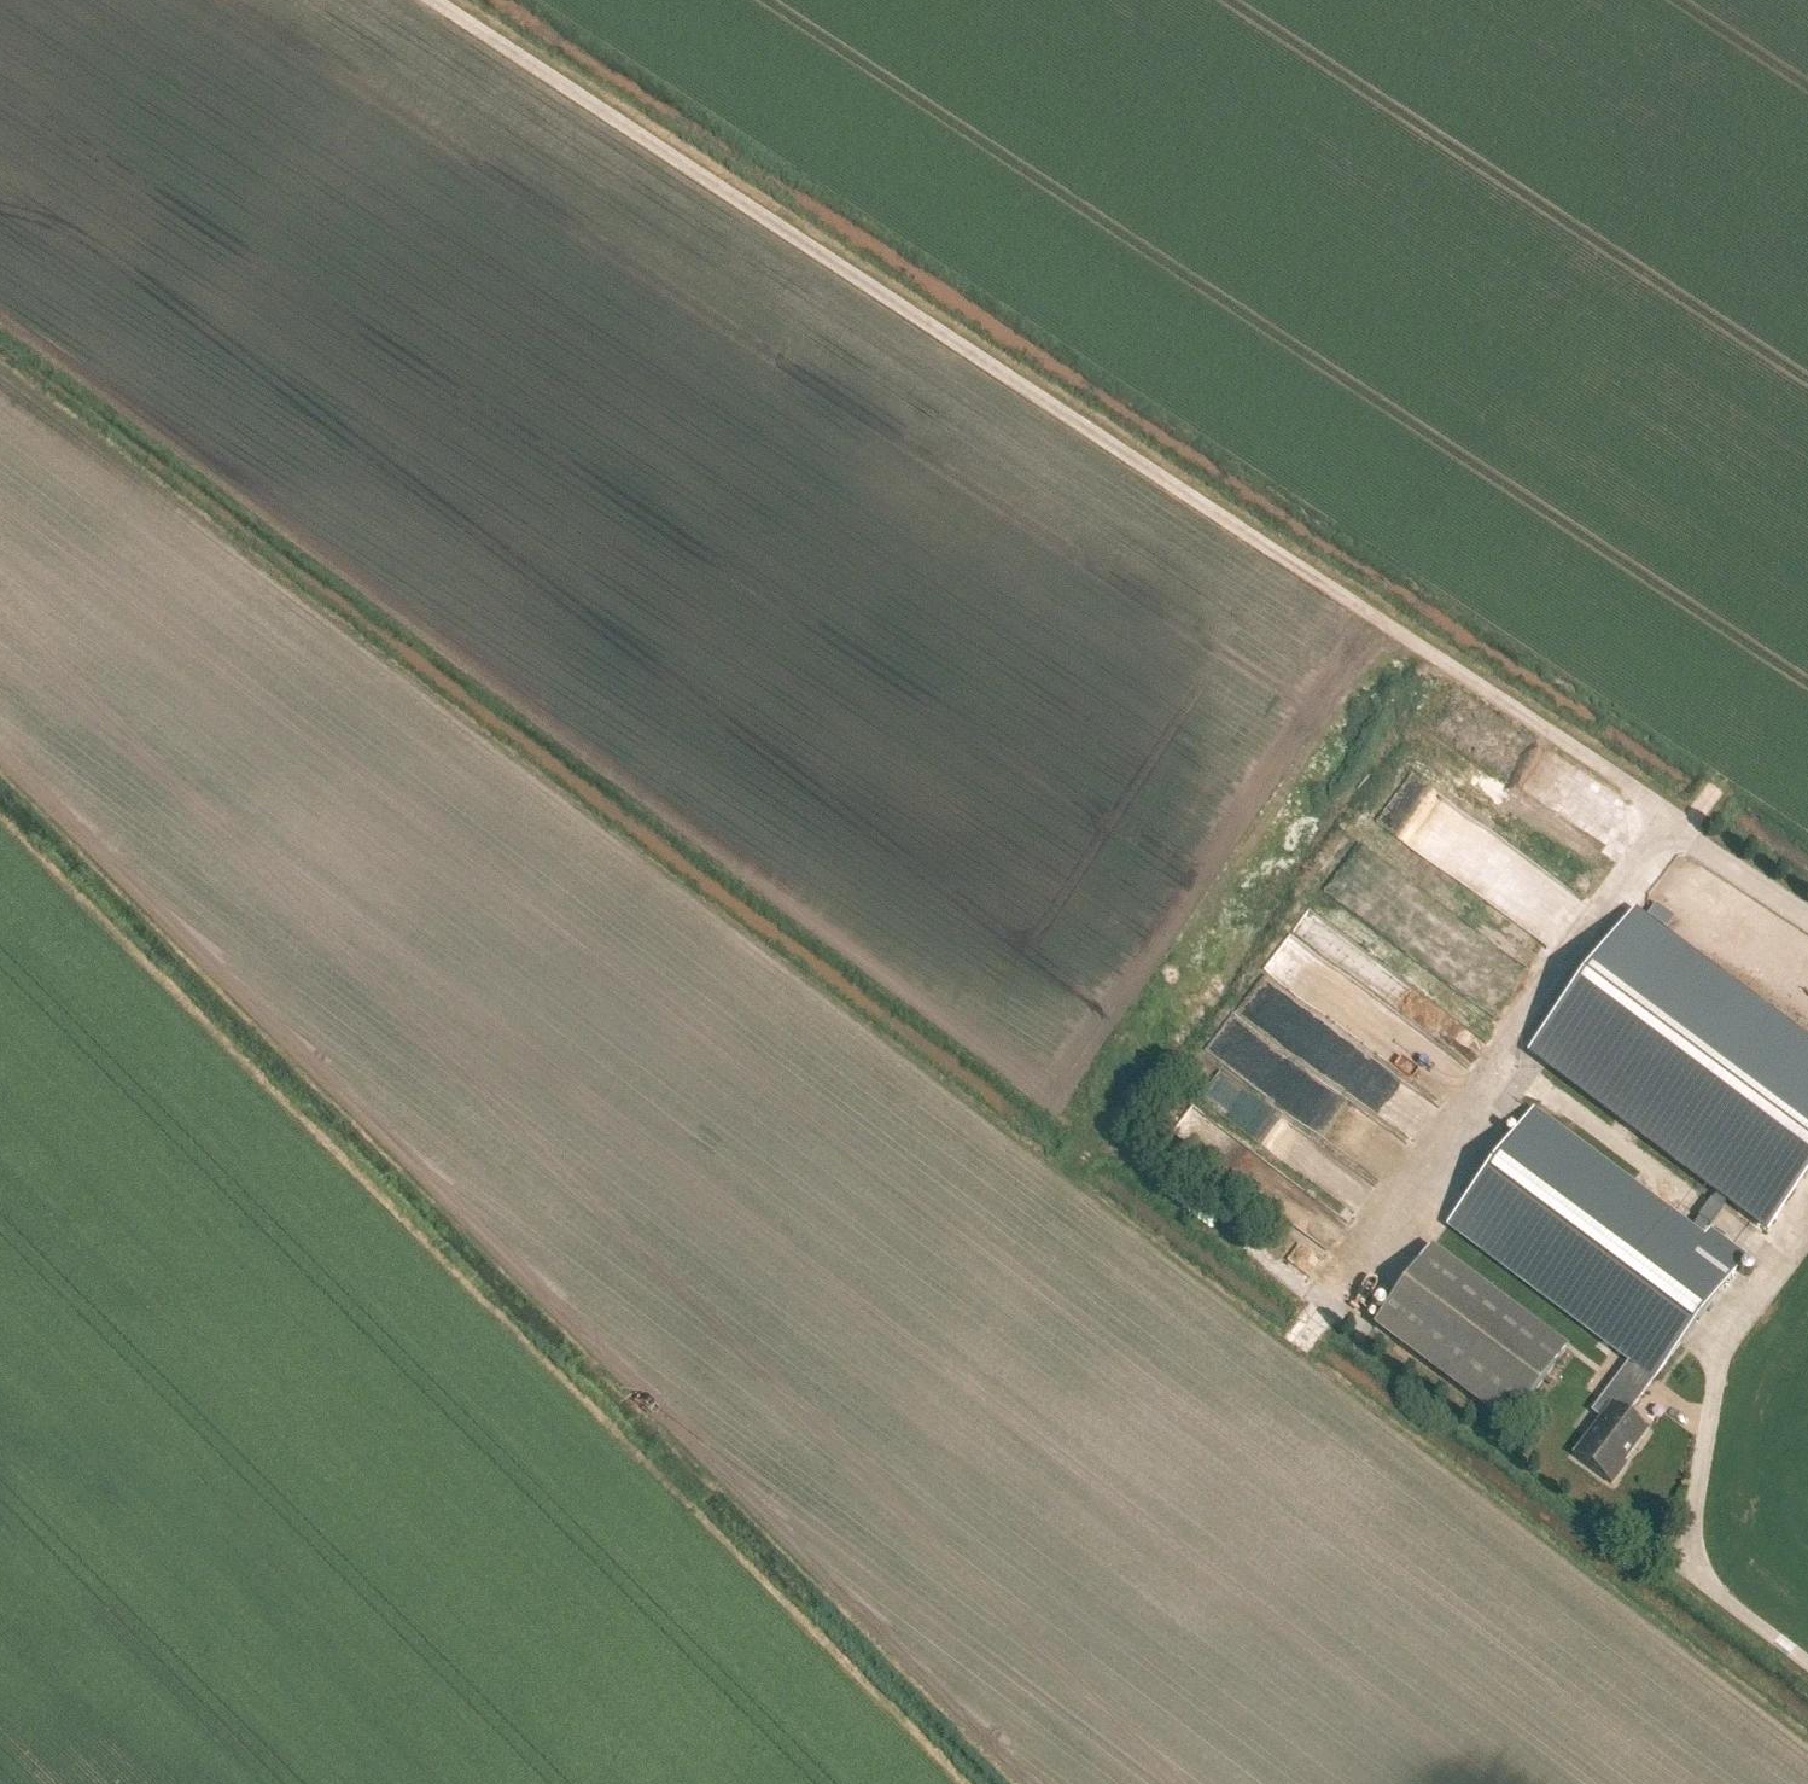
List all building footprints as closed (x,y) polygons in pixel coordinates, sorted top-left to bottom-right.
[(1807,1180),(1807,1041),(1634,911),(1526,1055),(1716,1198),(1691,1232),(1532,1114),(1520,1131),(1449,1226),(1630,1362),(1591,1414),(1602,1422),(1575,1459),(1612,1487),(1625,1468),(1622,1466),(1646,1434),(1626,1419),(1746,1258),(1709,1231),(1702,1241),(1699,1239),(1725,1204),(1766,1235),(1807,1180)] [(1233,1100),(1231,1075),(1210,1076),(1211,1101),(1233,1100)] [(1248,1118),(1281,1147),(1293,1134),(1303,1143),(1291,1156),(1303,1167),(1323,1145),(1278,1105),(1270,1114),(1260,1105),(1248,1118)] [(1178,1127),(1243,1181),(1253,1169),(1223,1144),(1230,1136),(1195,1107),(1178,1127)] [(1430,1250),(1373,1327),(1509,1428),(1566,1351),(1430,1250)]
